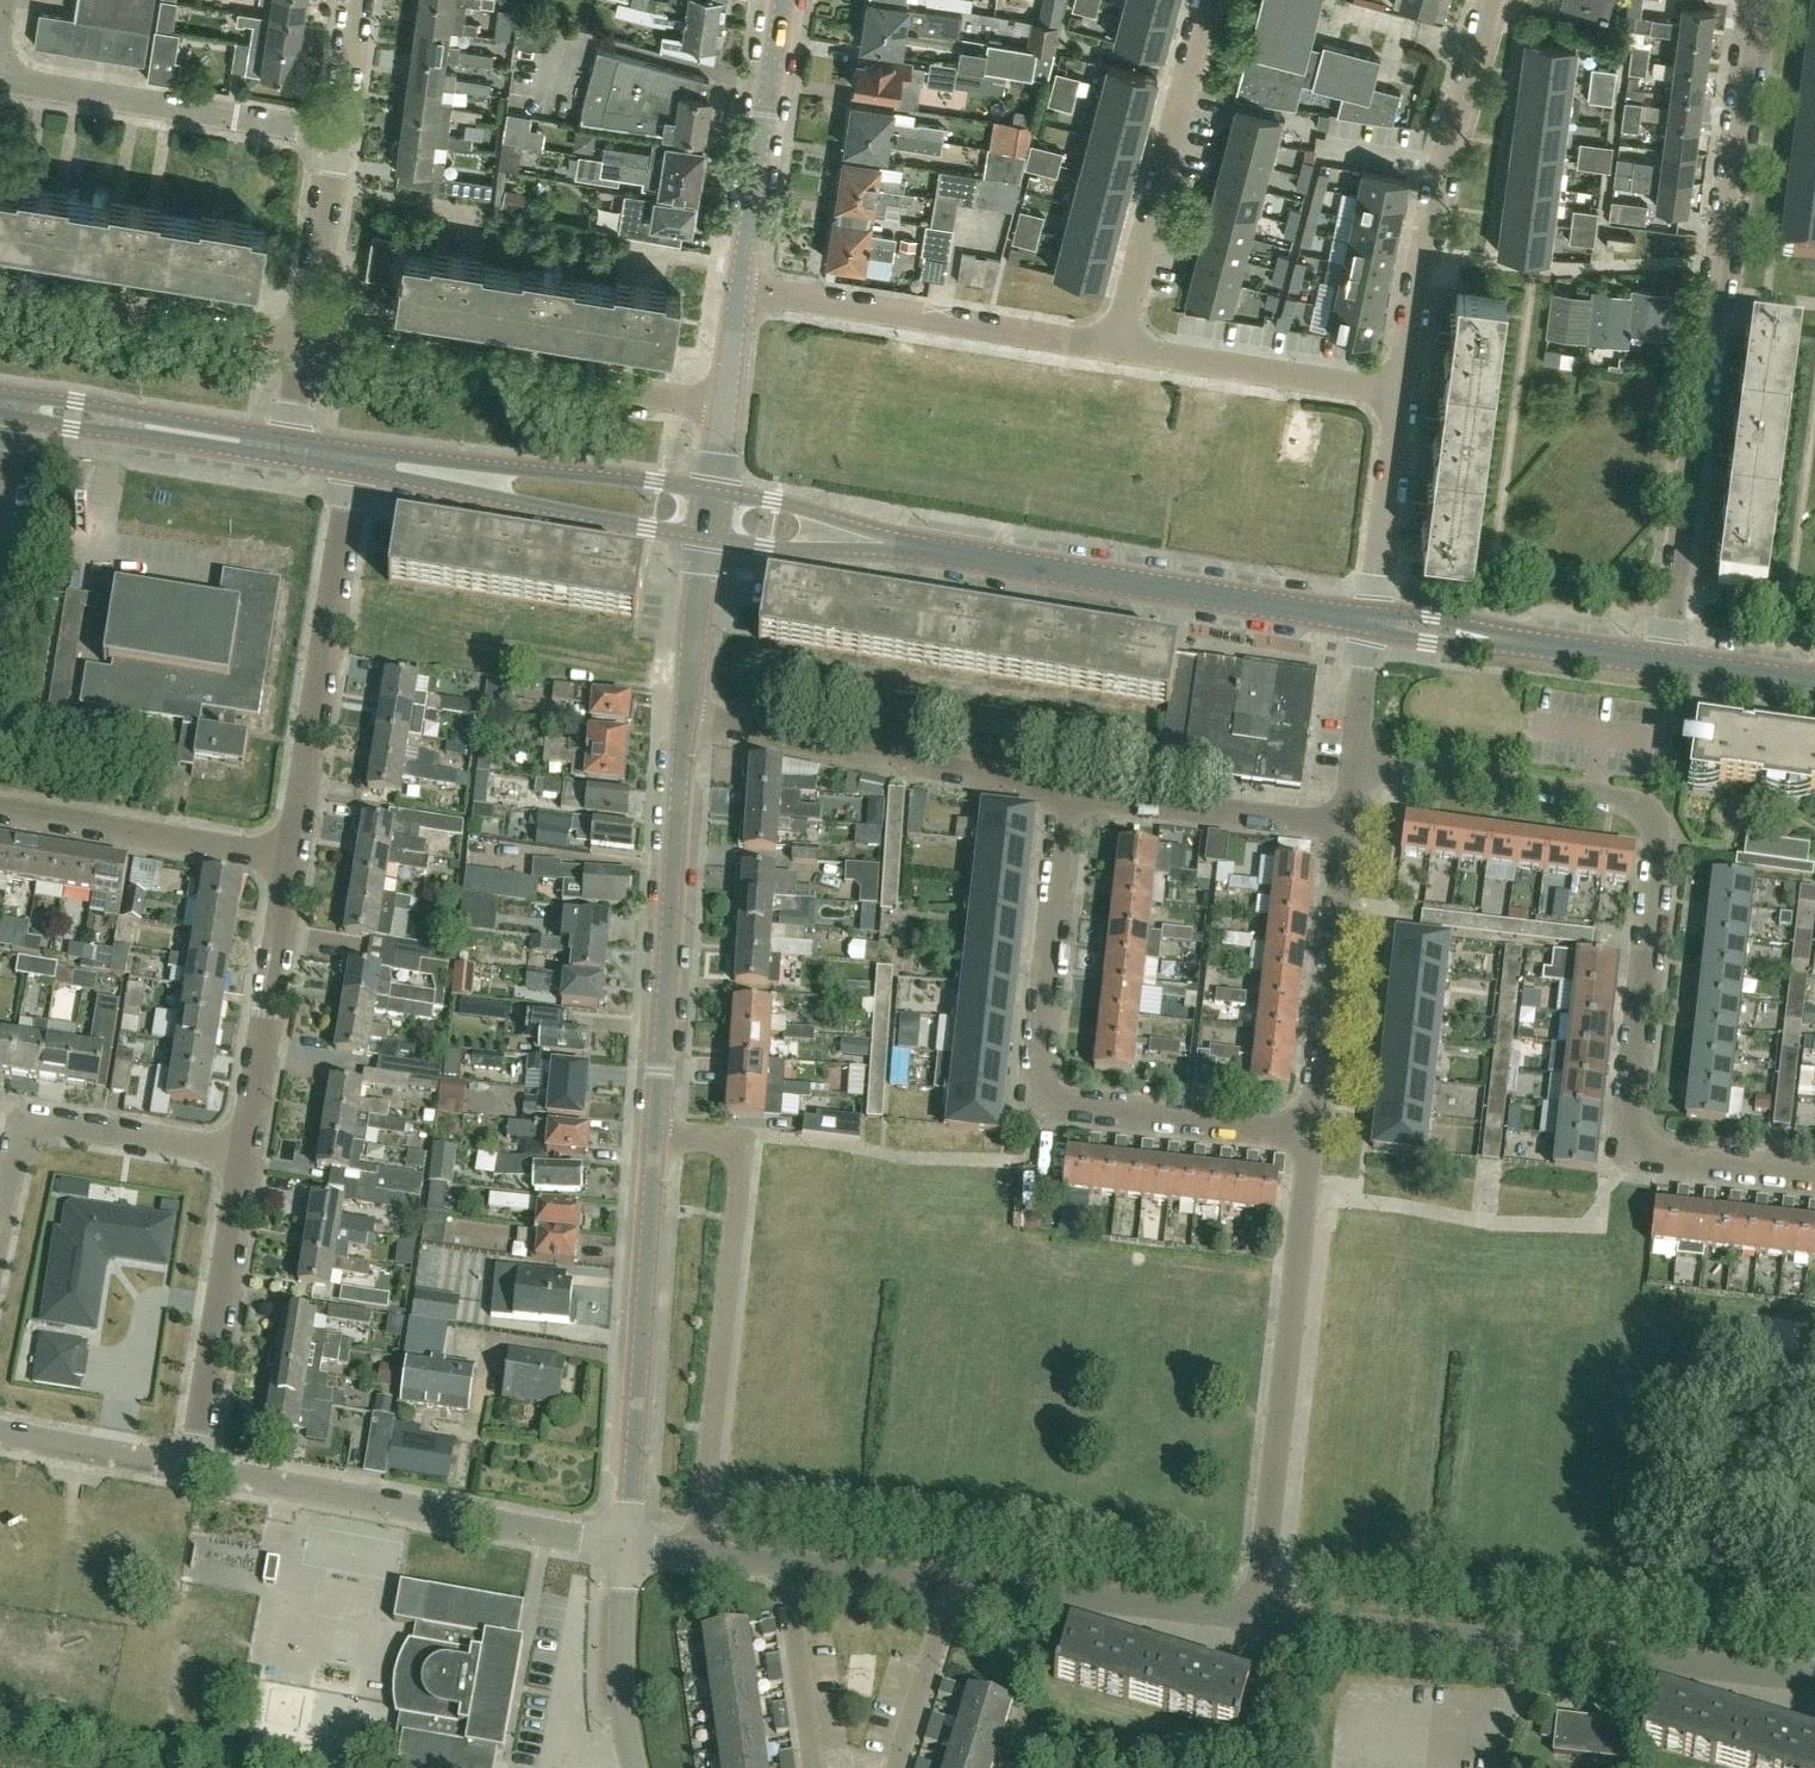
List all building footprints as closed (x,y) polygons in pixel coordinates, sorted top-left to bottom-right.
[(73,17),(38,11),(33,45),(143,62),(153,0),(76,0),(73,17)] [(259,1),(271,3),(270,16),(269,18),(303,23),(307,0),(259,0),(259,1)] [(415,25),(450,30),(476,34),(477,23),(463,21),(465,5),(466,4),(454,3),(454,2),(438,0),(419,0),(415,25)] [(723,19),(654,8),(630,2),(630,3),(618,0),(618,1),(615,13),(652,21),(684,26),(683,36),(681,36),(681,37),(663,35),(662,47),(714,59),(716,44),(721,44),(721,42),(723,43),(725,30),(723,29),(724,19),(723,19)] [(630,3),(630,2),(654,8),(723,19),(726,0),(618,0),(630,3)] [(955,37),(960,38),(963,15),(907,6),(868,0),(864,23),(955,37)] [(926,2),(926,3),(970,10),(971,0),(913,0),(926,2)] [(1100,0),(1074,0),(1071,9),(1096,16),(1098,9),(1100,0)] [(1176,0),(1126,0),(1124,6),(1171,19),(1176,0)] [(1242,99),(1300,108),(1307,77),(1348,89),(1341,115),(1391,123),(1399,91),(1372,84),(1379,57),(1323,42),(1321,47),(1309,45),(1321,0),(1260,0),(1235,97),(1242,99)] [(1392,4),(1444,18),(1449,0),(1393,0),(1392,4)] [(1162,53),(1171,19),(1124,6),(1115,41),(1162,53)] [(1664,33),(1709,39),(1713,10),(1681,6),(1679,21),(1666,19),(1653,18),(1635,15),(1633,30),(1651,32),(1651,31),(1664,33)] [(500,8),(500,9),(496,36),(508,38),(514,10),(500,8)] [(265,45),(265,46),(299,51),(303,23),(269,18),(270,16),(238,11),(237,22),(254,24),(254,28),(252,43),(265,45)] [(517,13),(513,45),(543,49),(546,21),(517,13)] [(1036,50),(1053,53),(1058,26),(1032,21),(1029,48),(1036,49),(1036,50)] [(955,37),(864,23),(861,45),(900,51),(901,40),(930,44),(930,45),(947,47),(954,48),(955,37)] [(450,32),(450,30),(415,25),(412,54),(446,58),(491,65),(493,54),(459,49),(460,44),(448,43),(450,32)] [(147,79),(177,83),(181,60),(176,59),(180,32),(155,28),(147,79)] [(1677,36),(1674,63),(1705,67),(1709,39),(1664,33),(1664,34),(1677,36)] [(1525,38),(1520,73),(1570,80),(1574,44),(1525,38)] [(295,79),(299,51),(265,46),(265,45),(252,43),(249,42),(245,72),(261,74),(295,79)] [(1032,77),(1047,79),(1053,53),(1036,50),(1036,49),(1029,48),(988,42),(987,49),(986,49),(959,45),(956,64),(956,65),(983,70),(983,69),(1032,77)] [(1804,78),(1814,80),(1814,43),(1809,42),(1804,78)] [(1631,43),(1629,56),(1647,59),(1649,45),(1631,43)] [(709,78),(598,48),(583,103),(581,120),(705,138),(711,97),(706,96),(709,78)] [(412,54),(408,82),(442,87),(489,93),(491,82),(455,77),(455,73),(444,71),(446,58),(412,54)] [(1629,56),(1627,71),(1646,74),(1647,59),(1629,56)] [(956,65),(956,64),(929,60),(925,87),(952,90),(956,66),(956,65)] [(917,109),(921,80),(923,68),(917,67),(918,64),(893,61),(892,65),(859,61),(855,90),(895,95),(894,106),(917,109)] [(1670,92),(1701,96),(1705,67),(1674,63),(1670,92)] [(1109,64),(1100,98),(1147,111),(1156,76),(1109,64)] [(1611,103),(1616,70),(1591,66),(1587,99),(1611,103)] [(1072,110),(1080,78),(1055,72),(1047,103),(1072,110)] [(1515,109),(1565,115),(1570,80),(1520,73),(1515,109)] [(1804,78),(1799,114),(1814,116),(1814,80),(1804,78)] [(442,87),(408,82),(404,110),(438,115),(438,116),(450,118),(479,122),(481,109),(451,106),(452,102),(440,100),(442,87)] [(1670,92),(1666,119),(1698,124),(1701,96),(1670,92)] [(1100,98),(1091,133),(1138,146),(1147,111),(1100,98)] [(1624,100),(1622,113),(1639,116),(1641,102),(1624,100)] [(942,141),(942,140),(944,127),(919,123),(918,124),(891,120),(893,111),(852,105),(849,127),(942,141)] [(1237,105),(1231,129),(1279,142),(1285,118),(1237,105)] [(1515,109),(1511,145),(1561,151),(1565,115),(1515,109)] [(400,139),(434,144),(447,146),(447,145),(471,149),(472,138),(448,135),(450,118),(438,116),(438,115),(404,110),(400,139)] [(1327,127),(1329,113),(1320,111),(1317,126),(1327,127)] [(1622,113),(1620,128),(1638,130),(1639,116),(1622,113)] [(1794,150),(1814,152),(1814,116),(1799,114),(1794,150)] [(1663,148),(1694,152),(1698,124),(1666,119),(1663,148)] [(1009,149),(1028,151),(1030,144),(1035,127),(1013,124),(1009,149)] [(942,141),(849,127),(845,150),(886,156),(887,145),(915,149),(924,151),(940,153),(942,141)] [(1231,129),(1225,153),(1272,165),(1279,142),(1231,129)] [(1138,146),(1091,133),(1081,168),(1129,180),(1138,146)] [(1326,137),(1327,150),(1347,150),(1347,137),(1326,137)] [(445,161),(432,159),(434,144),(400,139),(394,142),(394,150),(398,154),(396,167),(399,168),(397,184),(490,197),(492,183),(443,176),(445,161)] [(503,141),(499,168),(518,171),(523,144),(503,141)] [(652,152),(628,149),(604,146),(602,158),(626,162),(699,172),(703,148),(654,141),(652,152)] [(1576,166),(1609,171),(1613,145),(1579,141),(1576,166)] [(1028,151),(1027,154),(1023,167),(1056,176),(1063,152),(1030,144),(1028,151)] [(1506,180),(1556,187),(1561,151),(1511,145),(1506,180)] [(1690,181),(1694,152),(1663,148),(1661,162),(1633,159),(1616,157),(1614,171),(1690,181)] [(1003,150),(999,178),(1005,179),(1019,181),(1025,154),(1003,150)] [(1814,189),(1814,152),(1794,150),(1790,185),(1814,189)] [(1225,153),(1219,177),(1266,189),(1267,188),(1261,187),(1267,165),(1272,167),(1272,165),(1225,153)] [(696,195),(699,172),(626,162),(602,158),(600,175),(644,181),(643,188),(696,195)] [(914,193),(902,191),(904,180),(877,176),(879,165),(843,159),(840,182),(914,194),(914,193)] [(1304,159),(1300,173),(1309,175),(1313,162),(1304,159)] [(1081,168),(1072,203),(1120,215),(1129,180),(1081,168)] [(938,169),(935,192),(958,196),(961,172),(938,169)] [(1319,170),(1316,184),(1325,187),(1329,173),(1320,170),(1319,170)] [(1364,170),(1359,193),(1401,202),(1406,179),(1364,170)] [(1613,184),(1629,186),(1657,191),(1655,205),(1686,209),(1690,181),(1614,171),(1613,184)] [(958,196),(957,202),(974,203),(979,175),(961,172),(958,196)] [(1300,173),(1296,187),(1305,189),(1306,189),(1309,175),(1300,173)] [(979,175),(974,203),(973,204),(987,206),(991,177),(979,175)] [(991,177),(987,206),(1000,208),(1005,179),(999,178),(991,177)] [(1219,177),(1213,200),(1260,213),(1266,189),(1219,177)] [(1005,179),(1000,208),(1013,210),(1020,181),(1019,181),(1005,179)] [(1506,180),(1502,216),(1551,222),(1556,187),(1506,180)] [(870,211),(884,213),(898,215),(900,204),(912,206),(914,194),(840,182),(836,205),(838,206),(836,216),(834,215),(830,239),(893,248),(895,237),(868,233),(870,221),(869,221),(870,211)] [(26,243),(25,248),(42,251),(43,246),(75,251),(76,248),(83,199),(83,198),(69,196),(69,192),(19,184),(18,188),(0,185),(0,239),(26,243)] [(1316,184),(1312,198),(1321,201),(1325,187),(1316,184)] [(1785,221),(1814,225),(1814,189),(1790,185),(1785,221)] [(527,213),(531,193),(506,189),(502,209),(527,213)] [(682,227),(690,228),(691,224),(694,223),(696,215),(693,212),(695,202),(625,192),(619,232),(679,242),(682,227)] [(958,196),(935,192),(929,224),(953,228),(957,202),(958,196)] [(1359,193),(1354,215),(1396,225),(1401,202),(1359,193)] [(110,203),(83,199),(76,248),(116,254),(116,255),(119,255),(118,260),(135,262),(136,258),(139,258),(167,262),(175,213),(160,211),(161,206),(111,198),(110,203)] [(1611,199),(1608,217),(1644,222),(1647,204),(1611,199)] [(1213,200),(1206,224),(1248,235),(1254,212),(1260,214),(1260,213),(1213,200)] [(1072,203),(1063,238),(1111,250),(1120,215),(1072,203)] [(1291,206),(1288,220),(1297,222),(1301,208),(1300,208),(1291,206)] [(1568,241),(1593,244),(1597,211),(1572,208),(1568,241)] [(1019,209),(1011,241),(1035,248),(1044,216),(1019,209)] [(258,276),(258,277),(260,278),(268,227),(252,225),(252,221),(202,213),(201,217),(175,213),(167,262),(207,268),(207,269),(210,269),(210,274),(227,277),(227,272),(230,273),(230,272),(258,276)] [(1308,214),(1304,228),(1313,231),(1317,217),(1308,214)] [(1354,215),(1349,238),(1392,247),(1396,225),(1354,215)] [(1547,258),(1551,222),(1502,216),(1497,252),(1547,258)] [(1288,220),(1284,234),(1293,236),(1297,222),(1288,220)] [(1780,257),(1814,261),(1814,225),(1785,221),(1780,257)] [(953,228),(929,224),(925,224),(921,252),(924,253),(947,256),(953,228)] [(1206,224),(1200,247),(1242,258),(1248,235),(1206,224)] [(1304,228),(1300,242),(1301,242),(1310,245),(1313,231),(1304,228)] [(460,310),(487,315),(495,264),(482,262),(483,258),(431,250),(431,254),(405,250),(407,236),(373,231),(366,274),(399,279),(396,301),(398,301),(398,300),(437,307),(440,308),(440,312),(457,315),(457,310),(460,311),(460,310)] [(1606,245),(1615,246),(1634,249),(1635,237),(1607,233),(1606,245)] [(1111,250),(1063,238),(1054,272),(1102,285),(1111,250)] [(1349,238),(1344,260),(1387,269),(1392,247),(1349,238)] [(893,248),(830,239),(826,262),(862,268),(865,255),(891,259),(893,248)] [(1200,247),(1194,271),(1242,283),(1242,282),(1236,281),(1242,258),(1200,247)] [(947,256),(924,253),(919,276),(944,280),(947,256)] [(957,282),(969,284),(974,255),(962,253),(957,282)] [(1279,253),(1275,267),(1285,269),(1288,255),(1279,253)] [(969,284),(981,286),(986,257),(974,255),(969,284)] [(981,286),(993,288),(1000,259),(986,257),(981,286)] [(1296,259),(1292,273),(1302,275),(1305,261),(1296,259)] [(1312,289),(1319,263),(1307,260),(1300,286),(1312,289)] [(1334,280),(1334,282),(1382,292),(1387,269),(1344,260),(1340,282),(1334,280)] [(523,268),(495,264),(487,315),(529,321),(529,322),(532,322),(531,327),(548,329),(549,325),(552,325),(580,329),(588,278),(574,276),(574,272),(523,264),(523,268)] [(1275,267),(1272,281),(1281,283),(1285,269),(1275,267)] [(1235,308),(1242,283),(1194,271),(1188,295),(1235,308)] [(1292,273),(1289,287),(1298,289),(1302,275),(1292,273)] [(614,283),(588,278),(580,329),(620,336),(623,337),(622,341),(639,344),(640,339),(643,340),(643,339),(671,344),(671,345),(672,345),(681,293),(665,291),(666,287),(615,279),(614,283)] [(1334,282),(1329,304),(1377,314),(1382,292),(1334,282)] [(1445,375),(1493,382),(1505,296),(1457,289),(1445,375)] [(1672,294),(1632,289),(1632,296),(1628,328),(1631,329),(1631,330),(1667,334),(1672,294)] [(1279,293),(1278,293),(1269,290),(1266,304),(1275,307),(1279,293)] [(1592,291),(1591,298),(1592,298),(1588,330),(1591,331),(1591,332),(1628,336),(1628,330),(1631,330),(1631,329),(1628,328),(1632,296),(1592,291)] [(1547,333),(1587,338),(1588,338),(1589,332),(1591,332),(1591,331),(1588,330),(1592,298),(1591,298),(1552,293),(1547,333)] [(1296,297),(1287,295),(1283,309),(1292,311),(1296,297)] [(1373,338),(1377,314),(1329,304),(1324,327),(1373,338)] [(1740,415),(1788,421),(1799,336),(1751,329),(1740,415)] [(1445,375),(1434,461),(1482,468),(1493,382),(1445,375)] [(1740,415),(1729,501),(1777,507),(1788,421),(1740,415)] [(1434,461),(1422,547),(1470,554),(1482,468),(1434,461)] [(1777,507),(1729,501),(1718,587),(1766,593),(1777,507)] [(77,522),(75,532),(87,534),(89,524),(77,522)] [(398,526),(389,582),(471,595),(479,540),(451,535),(448,534),(449,530),(432,527),(431,532),(428,531),(428,532),(400,527),(401,526),(398,526)] [(510,545),(479,540),(471,595),(553,608),(561,553),(533,548),(530,547),(530,543),(514,540),(513,545),(510,544),(510,545)] [(561,553),(553,608),(636,622),(645,565),(642,565),(642,566),(614,561),(611,560),(612,555),(595,553),(594,558),(591,557),(591,558),(561,553)] [(242,768),(247,738),(232,736),(235,717),(258,720),(280,583),(223,574),(218,608),(116,591),(114,601),(66,594),(45,732),(64,735),(84,611),(112,615),(104,662),(113,664),(111,671),(86,667),(80,706),(184,722),(176,767),(192,769),(194,760),(242,768)] [(759,641),(840,654),(849,599),(821,595),(821,594),(818,594),(819,589),(802,586),(801,591),(798,590),(798,591),(770,586),(771,585),(768,585),(759,641)] [(840,654),(922,668),(931,612),(903,608),(903,607),(900,607),(900,602),(883,599),(883,604),(880,604),(849,599),(840,654)] [(922,668),(1004,681),(1013,625),(984,621),(984,620),(981,620),(982,615),(965,612),(964,617),(961,617),(931,612),(922,668)] [(1004,681),(1085,694),(1094,639),(1065,634),(1066,634),(1062,633),(1063,628),(1046,626),(1045,630),(1042,630),(1013,625),(1004,681)] [(1175,658),(1176,658),(1177,651),(1175,651),(1175,652),(1147,647),(1144,646),(1145,641),(1128,639),(1127,643),(1124,643),(1094,639),(1085,694),(1167,707),(1175,658)] [(1175,658),(1167,707),(1167,709),(1157,771),(1253,784),(1255,770),(1258,770),(1259,765),(1263,765),(1265,746),(1246,743),(1249,725),(1234,723),(1242,667),(1176,658),(1175,658)] [(1265,746),(1270,710),(1276,671),(1242,667),(1234,723),(1249,725),(1246,743),(1265,746)] [(1315,677),(1276,671),(1270,710),(1281,712),(1282,705),(1305,708),(1304,711),(1310,712),(1315,677)] [(386,675),(381,704),(413,709),(435,713),(441,714),(443,700),(415,696),(418,680),(386,675)] [(487,678),(483,712),(500,714),(501,697),(508,697),(511,681),(487,678)] [(627,725),(629,701),(594,697),(595,691),(553,687),(551,704),(593,708),(592,722),(627,725)] [(413,709),(381,704),(377,732),(408,737),(421,739),(423,724),(433,726),(435,713),(413,709)] [(1270,710),(1265,746),(1305,751),(1310,712),(1304,711),(1305,708),(1282,705),(1281,712),(1270,710)] [(1699,728),(1692,778),(1785,791),(1792,740),(1771,738),(1771,735),(1769,734),(1764,731),(1757,728),(1741,726),(1740,733),(1699,728)] [(372,760),(404,765),(408,737),(377,732),(372,760)] [(545,753),(623,761),(626,737),(591,733),(589,746),(546,742),(545,753)] [(1785,791),(1814,795),(1814,740),(1812,741),(1811,743),(1792,740),(1785,791)] [(1255,770),(1253,784),(1299,790),(1305,751),(1265,746),(1263,765),(1259,765),(1258,770),(1255,770)] [(479,747),(476,771),(488,773),(491,748),(479,747)] [(621,784),(623,761),(545,753),(544,764),(572,767),(572,776),(574,780),(621,784)] [(418,754),(416,767),(433,770),(435,757),(418,754)] [(404,765),(372,760),(367,789),(399,795),(401,780),(456,789),(458,775),(432,771),(433,770),(416,767),(404,765)] [(780,780),(781,764),(745,762),(743,764),(742,776),(744,779),(749,779),(748,792),(779,794),(800,796),(816,797),(817,781),(792,780),(792,781),(780,780)] [(475,774),(475,776),(472,805),(486,807),(488,773),(476,771),(475,774)] [(883,782),(861,777),(858,796),(880,800),(883,782)] [(574,784),(564,783),(545,780),(542,795),(562,798),(560,811),(626,819),(629,793),(573,786),(574,784)] [(888,791),(880,907),(880,911),(896,913),(904,792),(888,791)] [(748,792),(746,821),(777,823),(807,825),(822,826),(823,810),(800,808),(800,796),(779,794),(748,792)] [(970,836),(969,841),(1030,848),(1034,812),(981,806),(978,837),(970,836)] [(631,851),(634,826),(537,814),(535,828),(577,834),(576,839),(590,841),(589,845),(631,851)] [(421,815),(419,831),(462,838),(464,826),(463,822),(421,815)] [(868,820),(867,828),(882,829),(883,817),(872,816),(868,820)] [(360,835),(358,848),(389,853),(428,860),(429,860),(423,859),(426,843),(392,837),(394,823),(363,818),(362,819),(356,818),(353,833),(360,835)] [(1399,854),(1428,858),(1433,824),(1404,820),(1399,854)] [(807,825),(777,823),(746,821),(745,833),(740,833),(739,848),(744,848),(744,849),(776,851),(776,837),(806,839),(807,825)] [(1457,861),(1461,827),(1433,824),(1428,858),(1457,861)] [(1457,861),(1485,865),(1490,831),(1461,827),(1457,861)] [(863,849),(881,850),(882,831),(864,830),(863,849)] [(1514,869),(1518,835),(1490,831),(1485,865),(1514,869)] [(1224,864),(1227,840),(1227,837),(1208,835),(1205,862),(1224,864)] [(1547,839),(1518,835),(1514,869),(1543,873),(1547,839)] [(8,881),(14,842),(0,839),(0,880),(8,881)] [(1543,873),(1571,877),(1576,842),(1547,839),(1543,873)] [(1813,878),(1814,867),(1806,866),(1808,847),(1748,839),(1745,858),(1737,857),(1735,867),(1813,878)] [(977,845),(974,877),(1026,883),(1030,848),(969,841),(969,845),(977,845)] [(36,886),(42,846),(14,842),(8,881),(36,886)] [(1600,880),(1604,846),(1576,842),(1571,877),(1600,880)] [(492,855),(534,859),(535,847),(493,843),(492,855)] [(1171,849),(1118,843),(1115,872),(1152,876),(1168,878),(1169,871),(1171,849)] [(71,851),(42,846),(36,886),(64,890),(71,851)] [(1633,850),(1604,846),(1600,880),(1629,884),(1633,850)] [(389,853),(358,848),(353,877),(385,882),(387,868),(426,874),(428,860),(389,853)] [(792,849),(791,862),(812,864),(813,862),(816,863),(817,850),(792,849)] [(92,895),(98,856),(71,851),(64,890),(92,895)] [(128,861),(98,856),(92,895),(108,898),(105,918),(118,920),(118,919),(119,920),(122,900),(121,900),(128,861)] [(532,880),(536,881),(559,882),(559,883),(564,883),(562,902),(627,906),(630,872),(561,867),(561,863),(533,861),(532,880)] [(1274,861),(1271,890),(1308,895),(1311,865),(1274,861)] [(130,881),(128,892),(144,895),(145,895),(156,897),(161,867),(133,862),(130,881)] [(860,906),(878,907),(880,868),(846,866),(845,885),(854,886),(860,892),(860,906)] [(740,898),(772,900),(796,902),(797,876),(774,875),(774,871),(737,868),(736,884),(741,883),(740,898)] [(463,895),(517,902),(520,877),(466,870),(463,895)] [(1169,871),(1168,878),(1168,885),(1182,887),(1183,880),(1180,880),(1181,872),(1169,871)] [(1115,872),(1112,900),(1149,904),(1152,876),(1115,872)] [(1197,888),(1199,874),(1181,872),(1180,880),(1183,880),(1182,887),(1197,888)] [(190,883),(187,901),(238,910),(243,879),(203,873),(201,885),(190,883)] [(1712,875),(1709,905),(1748,909),(1751,879),(1712,875)] [(353,877),(348,905),(380,910),(395,913),(409,916),(411,901),(383,896),(385,882),(353,877)] [(963,908),(962,912),(1022,919),(1026,883),(974,877),(970,908),(963,908)] [(1227,891),(1243,893),(1243,887),(1240,887),(1241,880),(1228,878),(1227,891)] [(1243,887),(1243,893),(1257,895),(1258,883),(1241,880),(1240,887),(1243,887)] [(1814,904),(1814,902),(1814,889),(1799,887),(1797,902),(1814,904)] [(1268,918),(1305,923),(1308,895),(1271,890),(1268,918)] [(127,892),(122,920),(134,922),(141,922),(145,895),(144,895),(128,892),(127,892)] [(814,903),(796,902),(772,900),(740,898),(739,909),(737,909),(735,911),(734,921),(737,925),(738,925),(738,927),(770,929),(771,914),(813,917),(814,903)] [(1109,928),(1146,932),(1149,904),(1112,900),(1109,928)] [(234,937),(238,910),(187,901),(182,929),(234,937)] [(1797,902),(1796,917),(1812,919),(1813,918),(1814,904),(1797,902)] [(380,910),(348,905),(344,934),(373,939),(370,954),(422,962),(448,967),(450,951),(390,941),(395,913),(380,910)] [(1748,909),(1709,905),(1706,936),(1745,940),(1748,909)] [(966,944),(965,948),(1018,954),(1022,919),(962,912),(962,916),(969,916),(966,944)] [(560,942),(571,944),(606,948),(609,918),(563,913),(560,942)] [(1450,916),(1421,913),(1419,927),(1448,931),(1450,916)] [(1789,927),(1791,914),(1778,913),(1777,926),(1789,927)] [(1450,916),(1448,931),(1476,934),(1478,919),(1450,916)] [(1812,919),(1796,917),(1794,932),(1811,934),(1813,918),(1812,919)] [(1302,951),(1305,923),(1268,918),(1265,946),(1302,951)] [(122,920),(119,920),(118,919),(118,920),(114,942),(130,945),(134,922),(122,920)] [(1478,919),(1476,934),(1505,937),(1507,922),(1478,919)] [(1507,922),(1505,937),(1534,941),(1536,926),(1507,922)] [(1536,926),(1534,941),(1562,944),(1564,929),(1536,926)] [(738,927),(737,955),(811,960),(812,945),(769,943),(770,929),(738,927)] [(1109,928),(1106,956),(1143,960),(1146,932),(1109,928)] [(1174,936),(1174,929),(1161,928),(1160,940),(1176,942),(1177,936),(1174,936)] [(230,966),(234,937),(182,929),(194,931),(189,959),(230,966)] [(1191,931),(1174,929),(1174,936),(1177,936),(1176,942),(1190,944),(1191,931)] [(1591,943),(1593,932),(1564,929),(1562,944),(1590,947),(1591,943)] [(1794,932),(1792,945),(1809,947),(1811,934),(1794,932)] [(10,949),(12,935),(0,933),(0,948),(10,949)] [(1395,944),(1392,969),(1443,975),(1447,939),(1396,933),(1395,944)] [(825,936),(827,963),(864,961),(863,934),(825,936)] [(10,949),(24,952),(26,937),(12,935),(10,949)] [(1234,943),(1235,936),(1222,935),(1220,948),(1237,949),(1237,943),(1234,943)] [(1252,938),(1235,936),(1234,943),(1237,943),(1237,949),(1251,951),(1251,945),(1252,938)] [(1706,936),(1703,966),(1741,970),(1745,940),(1706,936)] [(26,937),(24,952),(39,954),(41,940),(26,937)] [(603,977),(606,948),(571,944),(560,942),(533,939),(532,954),(554,956),(554,955),(574,957),(572,974),(603,977)] [(81,961),(83,947),(69,945),(67,959),(81,961)] [(1792,945),(1791,962),(1808,964),(1809,947),(1792,945)] [(1265,946),(1262,974),(1299,978),(1302,951),(1265,946)] [(83,947),(81,961),(95,964),(98,949),(83,947)] [(129,949),(113,947),(109,973),(125,976),(129,949)] [(962,983),(961,984),(1014,990),(1018,954),(965,948),(962,979),(955,978),(954,983),(962,983)] [(1504,948),(1503,962),(1519,964),(1521,950),(1504,948)] [(370,954),(368,969),(349,966),(349,968),(345,967),(341,971),(340,976),(343,981),(347,981),(345,995),(376,1000),(433,1010),(435,994),(393,987),(390,973),(420,977),(422,962),(370,954)] [(811,960),(737,955),(735,984),(767,986),(779,987),(780,959),(811,960)] [(1573,986),(1613,991),(1616,960),(1577,955),(1575,975),(1540,970),(1539,982),(1560,984),(1573,986)] [(188,970),(185,988),(225,994),(230,966),(189,959),(169,956),(168,967),(188,970)] [(1140,988),(1143,960),(1106,956),(1103,984),(1140,988)] [(30,961),(19,959),(16,975),(28,977),(30,961)] [(41,963),(30,961),(28,977),(40,978),(41,963)] [(1519,964),(1503,962),(1501,976),(1518,978),(1519,964)] [(1789,977),(1806,978),(1808,964),(1791,962),(1789,977)] [(1703,966),(1699,996),(1738,1001),(1741,970),(1703,966)] [(72,990),(83,992),(85,976),(74,974),(75,971),(57,968),(54,984),(72,987),(72,990)] [(485,1000),(485,968),(466,968),(466,1000),(485,1000)] [(875,986),(874,1003),(866,1119),(882,1119),(892,970),(876,969),(875,986)] [(1439,1012),(1443,975),(1392,969),(1388,1005),(1439,1012)] [(602,982),(527,974),(516,972),(515,982),(526,984),(526,987),(563,992),(562,1004),(599,1008),(602,982)] [(1259,1002),(1296,1006),(1299,978),(1262,974),(1259,1002)] [(85,976),(83,992),(95,993),(97,977),(85,976)] [(1516,992),(1518,978),(1501,976),(1500,990),(1516,992)] [(1789,977),(1787,992),(1804,993),(1806,978),(1789,977)] [(874,1003),(875,986),(838,984),(838,1000),(874,1003)] [(951,1015),(950,1019),(1010,1025),(1014,990),(961,984),(958,1016),(951,1015)] [(1137,1016),(1140,988),(1103,984),(1100,1012),(1137,1016)] [(1168,991),(1168,986),(1155,984),(1153,997),(1170,999),(1171,992),(1168,991)] [(1170,999),(1184,1000),(1184,993),(1197,995),(1198,986),(1185,984),(1185,988),(1168,986),(1168,991),(1171,992),(1170,999)] [(1556,1015),(1570,1016),(1609,1021),(1613,991),(1573,986),(1560,984),(1556,1015)] [(127,985),(124,1007),(141,1010),(144,987),(127,985)] [(181,1016),(221,1022),(225,994),(185,988),(181,1016)] [(1500,990),(1496,1018),(1513,1020),(1516,992),(1500,990)] [(1228,998),(1229,992),(1216,991),(1215,1004),(1230,1006),(1231,999),(1228,998)] [(1231,999),(1230,1006),(1246,1007),(1247,994),(1229,992),(1228,998),(1231,999)] [(1802,1008),(1804,993),(1787,992),(1786,1006),(1802,1008)] [(1197,995),(1184,993),(1184,1000),(1183,1007),(1196,1008),(1197,995)] [(345,995),(340,1023),(389,1031),(389,1030),(372,1028),(374,1012),(431,1023),(432,1017),(433,1010),(376,1000),(345,995)] [(1738,1001),(1699,996),(1696,1027),(1735,1031),(1738,1001)] [(97,1091),(98,1085),(106,1086),(119,1001),(97,998),(89,1048),(74,1046),(68,1086),(97,1091)] [(510,1006),(491,1004),(462,1001),(460,1016),(508,1021),(510,1006)] [(1259,1002),(1256,1030),(1293,1034),(1296,1006),(1259,1002)] [(733,1004),(731,1032),(768,1035),(770,1006),(733,1004)] [(1388,1005),(1384,1041),(1435,1048),(1439,1012),(1388,1005)] [(1802,1008),(1786,1006),(1784,1021),(1801,1023),(1802,1008)] [(140,1020),(141,1010),(124,1007),(123,1017),(140,1020)] [(1100,1012),(1096,1040),(1134,1044),(1137,1016),(1100,1012)] [(541,1041),(540,1052),(584,1057),(587,1033),(566,1031),(567,1017),(528,1013),(525,1040),(541,1041)] [(173,1015),(168,1043),(216,1051),(221,1022),(181,1016),(173,1015)] [(1570,1016),(1566,1047),(1606,1051),(1609,1021),(1570,1016)] [(1513,1020),(1496,1018),(1495,1032),(1512,1034),(1513,1020)] [(1010,1025),(950,1019),(950,1023),(957,1024),(954,1055),(1006,1061),(1010,1025)] [(33,1039),(17,1037),(11,1077),(39,1082),(45,1041),(48,1022),(36,1020),(33,1039)] [(1782,1036),(1799,1038),(1801,1023),(1784,1021),(1782,1036)] [(387,1044),(389,1031),(340,1023),(335,1052),(367,1057),(369,1042),(387,1044)] [(1696,1027),(1693,1057),(1731,1062),(1735,1031),(1696,1027)] [(782,1042),(797,1043),(798,1030),(783,1029),(782,1042)] [(812,1044),(812,1038),(813,1031),(798,1030),(797,1043),(812,1044)] [(1252,1058),(1289,1062),(1293,1034),(1256,1030),(1252,1058)] [(768,1035),(731,1032),(729,1061),(766,1063),(768,1035)] [(1495,1032),(1493,1047),(1510,1048),(1512,1034),(1495,1032)] [(17,1037),(0,1034),(0,1076),(11,1077),(17,1037)] [(1781,1051),(1797,1053),(1799,1038),(1782,1036),(1781,1051)] [(1805,1039),(1803,1053),(1814,1054),(1814,1040),(1805,1039)] [(1134,1044),(1096,1040),(1093,1069),(1131,1073),(1134,1044)] [(39,1082),(68,1086),(74,1046),(45,1041),(39,1082)] [(1162,1047),(1162,1042),(1149,1041),(1148,1054),(1164,1056),(1165,1048),(1162,1047)] [(1431,1084),(1435,1048),(1384,1041),(1380,1078),(1431,1084)] [(1179,1044),(1162,1042),(1162,1047),(1165,1048),(1164,1056),(1178,1057),(1179,1044)] [(172,1072),(212,1078),(216,1051),(168,1043),(166,1043),(165,1055),(174,1056),(172,1072)] [(1216,1061),(1224,1061),(1225,1055),(1222,1054),(1223,1049),(1210,1047),(1209,1054),(1197,1053),(1193,1088),(1212,1090),(1216,1061)] [(1510,1048),(1493,1047),(1490,1075),(1507,1077),(1510,1048)] [(1566,1047),(1563,1077),(1602,1081),(1606,1051),(1566,1047)] [(1240,1051),(1223,1049),(1222,1054),(1225,1055),(1224,1061),(1237,1063),(1239,1063),(1239,1057),(1240,1051)] [(117,1051),(116,1062),(132,1065),(134,1054),(117,1051)] [(890,1085),(908,1087),(910,1052),(893,1051),(890,1085)] [(1795,1069),(1797,1053),(1781,1051),(1779,1067),(1795,1069)] [(935,1089),(943,1090),(1001,1096),(1006,1061),(954,1055),(952,1071),(946,1070),(936,1083),(935,1089)] [(474,1057),(472,1072),(503,1075),(504,1060),(474,1057)] [(529,1057),(528,1072),(540,1074),(542,1058),(529,1057)] [(1286,1091),(1289,1062),(1252,1058),(1239,1057),(1239,1063),(1237,1063),(1236,1070),(1251,1072),(1249,1087),(1286,1091)] [(1731,1062),(1693,1057),(1689,1088),(1728,1092),(1731,1062)] [(376,1074),(439,1084),(441,1069),(379,1059),(376,1074)] [(729,1061),(727,1089),(764,1091),(766,1063),(729,1061)] [(132,1065),(116,1062),(112,1093),(127,1095),(132,1065)] [(550,1093),(586,1096),(588,1069),(552,1066),(551,1077),(544,1076),(543,1093),(550,1093)] [(1777,1081),(1794,1083),(1795,1069),(1779,1067),(1777,1081)] [(208,1107),(212,1078),(172,1072),(167,1101),(208,1107)] [(363,1072),(361,1085),(408,1092),(408,1089),(437,1093),(439,1084),(376,1074),(363,1072)] [(1490,1075),(1488,1089),(1506,1091),(1507,1077),(1490,1075)] [(1563,1077),(1560,1107),(1599,1111),(1602,1081),(1563,1077)] [(1380,1078),(1376,1114),(1427,1120),(1431,1084),(1380,1078)] [(441,1081),(438,1114),(463,1117),(466,1083),(441,1081)] [(1777,1081),(1776,1096),(1792,1098),(1794,1083),(1777,1081)] [(358,1116),(406,1124),(387,1120),(389,1106),(370,1102),(370,1103),(360,1102),(362,1087),(331,1082),(326,1111),(358,1116)] [(779,1098),(793,1099),(794,1086),(779,1085),(779,1092),(764,1091),(727,1089),(725,1117),(763,1120),(763,1117),(777,1117),(779,1098)] [(808,1100),(809,1094),(809,1087),(794,1086),(793,1099),(808,1100)] [(1725,1122),(1728,1092),(1689,1088),(1686,1118),(1725,1122)] [(1506,1091),(1488,1089),(1485,1117),(1502,1119),(1506,1091)] [(949,1095),(946,1127),(997,1132),(1001,1096),(943,1090),(942,1094),(949,1095)] [(586,1096),(550,1093),(549,1101),(526,1099),(525,1114),(584,1119),(586,1096)] [(1792,1098),(1776,1096),(1774,1111),(1790,1112),(1792,1098)] [(1560,1107),(1556,1137),(1596,1142),(1599,1111),(1560,1107)] [(326,1111),(322,1139),(353,1144),(366,1146),(368,1133),(404,1138),(406,1124),(358,1116),(326,1111)] [(1790,1112),(1774,1111),(1772,1125),(1789,1127),(1790,1112)] [(860,1142),(861,1120),(817,1114),(816,1120),(804,1119),(802,1135),(860,1142)] [(1376,1114),(1371,1149),(1423,1156),(1427,1120),(1376,1114)] [(1501,1133),(1502,1119),(1485,1117),(1484,1131),(1501,1133)] [(586,1155),(588,1130),(510,1122),(508,1139),(530,1141),(535,1138),(548,1140),(547,1151),(586,1155)] [(1484,1131),(1482,1145),(1499,1147),(1501,1133),(1484,1131)] [(1098,1157),(1100,1138),(1089,1137),(1087,1156),(1066,1153),(1062,1191),(1089,1195),(1093,1156),(1098,1157)] [(1553,1168),(1592,1173),(1596,1142),(1556,1137),(1553,1168)] [(324,1185),(331,1186),(386,1195),(386,1194),(420,1199),(422,1178),(360,1167),(361,1159),(364,1159),(366,1146),(353,1144),(322,1139),(317,1169),(326,1170),(324,1185)] [(1093,1156),(1089,1195),(1115,1197),(1120,1159),(1125,1160),(1127,1141),(1116,1140),(1114,1158),(1098,1157),(1093,1156)] [(1151,1163),(1153,1144),(1142,1143),(1140,1161),(1125,1160),(1120,1159),(1115,1197),(1142,1200),(1146,1162),(1151,1163)] [(1499,1147),(1482,1145),(1480,1159),(1498,1161),(1499,1147)] [(1177,1165),(1179,1147),(1168,1146),(1166,1164),(1151,1163),(1146,1162),(1142,1200),(1168,1203),(1172,1165),(1177,1165)] [(428,1182),(452,1185),(456,1151),(433,1148),(428,1182)] [(1199,1168),(1203,1168),(1205,1150),(1195,1149),(1192,1167),(1177,1165),(1172,1165),(1168,1203),(1194,1206),(1199,1168)] [(1225,1171),(1229,1171),(1231,1153),(1221,1152),(1219,1170),(1203,1168),(1199,1168),(1194,1206),(1221,1209),(1225,1171)] [(1225,1171),(1221,1209),(1247,1212),(1251,1174),(1256,1174),(1258,1156),(1247,1155),(1245,1173),(1229,1171),(1225,1171)] [(1251,1174),(1247,1212),(1274,1215),(1278,1177),(1283,1178),(1285,1159),(1274,1157),(1272,1176),(1256,1174),(1251,1174)] [(580,1193),(581,1169),(548,1167),(548,1161),(497,1159),(494,1178),(535,1180),(534,1191),(580,1193)] [(431,1182),(429,1194),(446,1196),(447,1184),(431,1182)] [(353,1220),(341,1216),(343,1203),(356,1205),(356,1204),(383,1209),(386,1195),(331,1186),(329,1201),(312,1199),(311,1199),(308,1199),(305,1201),(303,1211),(306,1214),(309,1215),(307,1227),(368,1237),(374,1238),(376,1224),(353,1219),(353,1220)] [(1677,1246),(1681,1208),(1686,1208),(1688,1190),(1677,1189),(1675,1207),(1654,1205),(1650,1243),(1677,1246)] [(1714,1193),(1703,1192),(1701,1210),(1686,1208),(1681,1208),(1677,1246),(1675,1256),(1702,1260),(1703,1249),(1707,1211),(1712,1211),(1714,1193)] [(1707,1211),(1703,1249),(1729,1252),(1734,1214),(1739,1214),(1741,1196),(1729,1195),(1727,1213),(1712,1211),(1707,1211)] [(537,1216),(536,1230),(577,1234),(580,1213),(566,1212),(567,1205),(489,1198),(488,1211),(537,1216)] [(1755,1255),(1760,1217),(1765,1217),(1767,1199),(1755,1198),(1753,1216),(1739,1214),(1734,1214),(1729,1252),(1755,1255)] [(1782,1257),(1786,1220),(1791,1220),(1793,1202),(1781,1201),(1780,1219),(1765,1217),(1760,1217),(1755,1255),(1782,1257)] [(1812,1223),(1814,1223),(1814,1205),(1808,1204),(1806,1222),(1791,1220),(1786,1220),(1782,1257),(1808,1260),(1812,1223)] [(115,1258),(166,1266),(173,1221),(75,1206),(67,1212),(64,1233),(57,1232),(43,1323),(95,1331),(105,1266),(107,1266),(115,1260),(115,1258)] [(303,1256),(334,1261),(369,1267),(369,1266),(348,1262),(349,1248),(366,1249),(368,1237),(307,1227),(303,1256)] [(535,1262),(574,1266),(577,1238),(518,1232),(517,1244),(537,1246),(535,1262)] [(334,1261),(303,1256),(299,1283),(330,1288),(332,1274),(367,1279),(369,1267),(334,1261)] [(555,1283),(556,1273),(496,1268),(491,1317),(569,1325),(569,1324),(576,1324),(578,1303),(569,1303),(571,1285),(555,1283)] [(386,1311),(389,1296),(342,1290),(340,1303),(386,1311)] [(415,1292),(411,1319),(411,1320),(455,1326),(459,1299),(415,1292)] [(371,1329),(373,1317),(327,1309),(326,1321),(371,1329)] [(284,1312),(279,1342),(311,1347),(340,1352),(342,1337),(325,1334),(313,1333),(315,1317),(284,1312)] [(403,1358),(408,1359),(401,1404),(466,1413),(472,1368),(441,1364),(447,1327),(409,1321),(403,1358)] [(88,1344),(40,1336),(33,1383),(80,1391),(88,1344)] [(275,1370),(327,1379),(327,1378),(320,1377),(323,1363),(338,1365),(340,1352),(311,1347),(279,1342),(278,1352),(273,1351),(270,1353),(268,1367),(270,1370),(275,1370)] [(558,1407),(565,1361),(511,1353),(503,1399),(558,1407)] [(327,1379),(275,1370),(270,1398),(302,1403),(312,1405),(331,1408),(333,1409),(333,1407),(342,1409),(345,1395),(325,1391),(327,1379)] [(312,1405),(302,1403),(270,1398),(266,1427),(297,1432),(297,1430),(312,1432),(314,1417),(329,1419),(331,1408),(312,1405)] [(373,1444),(389,1446),(393,1430),(395,1418),(373,1415),(371,1429),(375,1430),(373,1444)] [(390,1446),(386,1471),(448,1482),(454,1440),(393,1430),(389,1446),(390,1446)] [(408,1641),(405,1646),(402,1651),(400,1656),(398,1661),(396,1667),(394,1672),(393,1677),(393,1683),(392,1688),(392,1694),(392,1700),(393,1705),(394,1711),(395,1716),(406,1718),(397,1767),(495,1767),(497,1753),(503,1754),(523,1644),(517,1642),(524,1606),(400,1584),(393,1621),(415,1625),(412,1642),(408,1641)] [(763,1638),(775,1636),(773,1622),(761,1624),(763,1638)] [(704,1656),(750,1649),(747,1625),(701,1632),(704,1656)] [(1108,1643),(1069,1632),(1057,1672),(1055,1671),(1054,1678),(1145,1705),(1159,1658),(1122,1647),(1124,1640),(1110,1636),(1108,1643)] [(707,1680),(754,1674),(750,1649),(704,1656),(707,1680)] [(780,1670),(778,1656),(765,1658),(767,1672),(780,1670)] [(1196,1669),(1159,1658),(1145,1705),(1237,1732),(1239,1725),(1237,1724),(1249,1685),(1210,1673),(1212,1667),(1198,1663),(1196,1669)] [(780,1670),(767,1672),(769,1686),(782,1684),(780,1670)] [(711,1704),(757,1698),(754,1674),(707,1680),(711,1704)] [(942,1682),(938,1696),(950,1700),(954,1686),(942,1682)] [(960,1710),(1005,1724),(1011,1703),(967,1690),(960,1710)] [(1724,1767),(1732,1767),(1745,1723),(1708,1712),(1710,1707),(1696,1703),(1694,1708),(1656,1697),(1644,1737),(1642,1736),(1640,1743),(1724,1767)] [(714,1728),(760,1722),(757,1698),(711,1704),(714,1728)] [(787,1718),(785,1704),(772,1706),(774,1720),(787,1718)] [(1005,1724),(960,1710),(953,1734),(998,1748),(1005,1724)] [(932,1715),(928,1726),(940,1730),(943,1719),(932,1715)] [(1626,1763),(1630,1725),(1556,1716),(1551,1754),(1626,1763)] [(787,1718),(774,1720),(776,1734),(789,1732),(787,1718)] [(717,1752),(764,1746),(760,1722),(714,1728),(717,1752)] [(1745,1723),(1732,1767),(1814,1767),(1814,1744),(1797,1739),(1798,1733),(1784,1729),(1783,1735),(1745,1723)] [(928,1726),(923,1743),(935,1746),(940,1730),(928,1726)] [(953,1734),(946,1758),(978,1767),(992,1767),(998,1748),(953,1734)] [(764,1746),(717,1752),(719,1767),(767,1767),(764,1746)] [(791,1752),(779,1754),(781,1767),(783,1767),(793,1767),(791,1752)] [(946,1758),(943,1767),(978,1767),(946,1758)]
